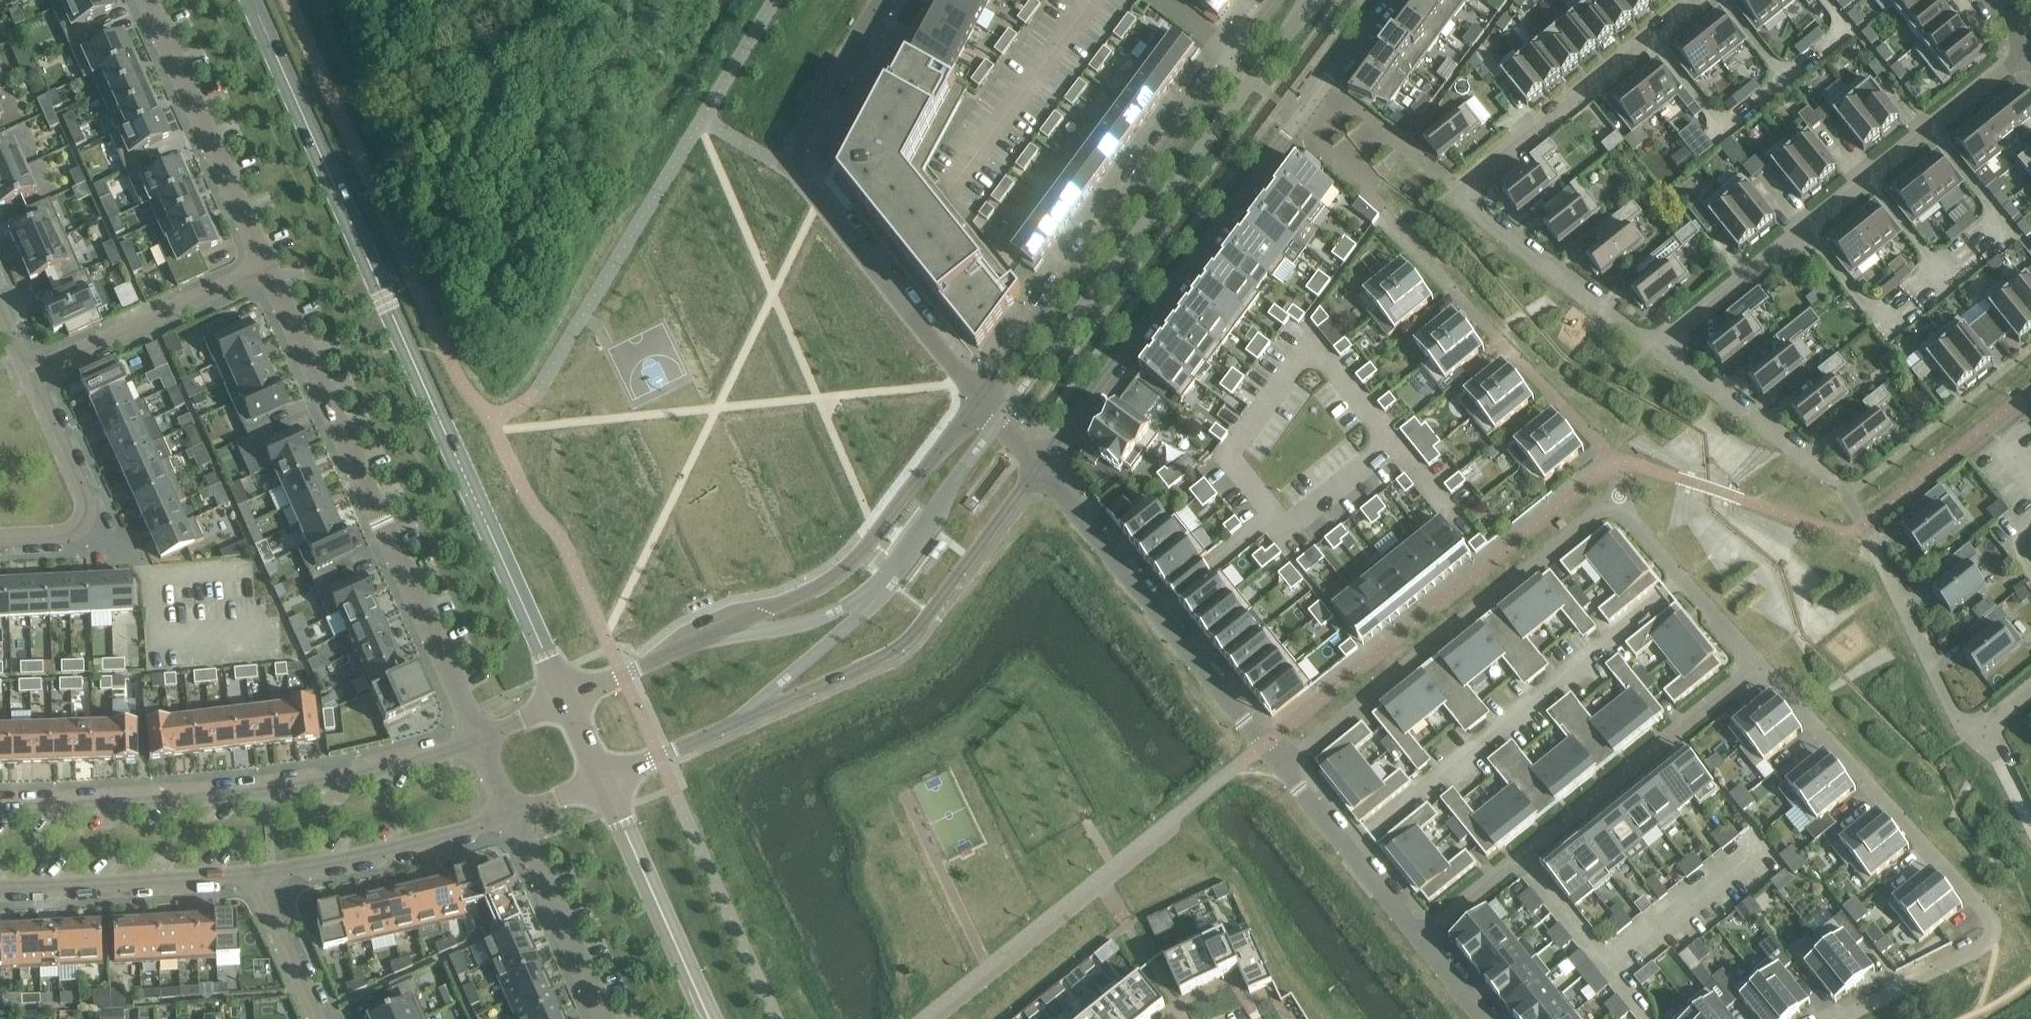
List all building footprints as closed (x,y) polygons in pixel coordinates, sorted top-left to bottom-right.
[(61,6),(61,7),(62,6),(71,26),(62,30),(68,44),(92,33),(86,21),(112,9),(107,0),(74,0),(61,6)] [(940,7),(976,26),(985,10),(967,0),(944,0),(940,7)] [(985,10),(990,0),(967,0),(985,10)] [(1034,14),(1041,4),(1036,0),(1031,0),(1025,8),(1034,14)] [(1219,18),(1219,19),(1220,18),(1220,19),(1228,8),(1233,1),(1232,0),(1194,0),(1219,18)] [(1409,14),(1440,37),(1453,20),(1426,0),(1419,0),(1409,14)] [(1453,20),(1466,3),(1462,0),(1426,0),(1453,20)] [(1489,5),(1499,12),(1504,4),(1498,0),(1493,0),(1489,5)] [(1528,0),(1517,0),(1514,3),(1521,8),(1528,0)] [(1617,32),(1591,0),(1577,0),(1567,7),(1599,47),(1600,46),(1599,45),(1615,32),(1616,33),(1617,32)] [(1617,32),(1618,32),(1617,31),(1633,18),(1634,19),(1635,18),(1620,0),(1591,0),(1617,32)] [(1649,0),(1620,0),(1635,18),(1636,17),(1635,16),(1651,4),(1651,5),(1652,4),(1649,0)] [(1774,0),(1739,0),(1753,18),(1748,21),(1757,33),(1784,11),(1774,0)] [(1784,11),(1798,0),(1774,0),(1784,11)] [(1854,0),(1836,0),(1844,10),(1855,1),(1854,0)] [(1885,13),(1901,0),(1875,0),(1885,13)] [(1907,25),(1938,0),(1901,0),(1885,13),(1886,14),(1893,8),(1907,25)] [(1907,25),(1921,42),(1913,48),(1914,49),(1953,17),(1953,16),(1952,17),(1939,1),(1940,0),(1938,0),(1907,25)] [(931,24),(967,43),(976,26),(940,7),(931,24)] [(1567,7),(1567,8),(1573,15),(1556,29),(1581,61),(1582,60),(1582,59),(1597,46),(1598,47),(1599,47),(1567,7)] [(25,22),(18,8),(8,12),(15,26),(25,22)] [(1026,24),(1034,14),(1025,8),(1018,18),(1026,24)] [(1848,15),(1857,26),(1864,21),(1855,10),(1848,15)] [(1734,33),(1717,12),(1695,29),(1721,62),(1748,40),(1739,29),(1734,33)] [(1121,24),(1129,30),(1137,20),(1129,14),(1121,24)] [(1393,28),(1393,29),(1427,55),(1440,37),(1409,14),(1396,31),(1393,28)] [(1504,32),(1512,21),(1505,15),(1497,27),(1504,32)] [(1914,49),(1928,66),(1968,35),(1967,34),(1966,34),(1953,19),(1954,18),(1953,17),(1914,49)] [(1512,27),(1531,45),(1537,38),(1519,21),(1512,27)] [(931,24),(922,41),(958,60),(967,43),(931,24)] [(1129,30),(1121,24),(1114,34),(1122,40),(1129,30)] [(1479,39),(1484,31),(1475,24),(1469,32),(1479,39)] [(1863,33),(1872,44),(1878,39),(1869,28),(1863,33)] [(1018,35),(1010,29),(1002,39),(1010,45),(1018,35)] [(1182,69),(1189,59),(1192,62),(1200,50),(1187,41),(1185,44),(1163,29),(1151,46),(1182,69)] [(1393,29),(1380,46),(1414,72),(1427,55),(1393,29)] [(1556,29),(1538,44),(1564,75),(1565,75),(1564,73),(1580,61),(1580,62),(1581,61),(1556,29)] [(1721,62),(1695,29),(1673,47),(1690,68),(1686,72),(1695,83),(1721,62)] [(1812,46),(1823,37),(1817,31),(1806,39),(1812,46)] [(1469,32),(1463,40),(1473,47),(1479,39),(1469,32)] [(92,33),(68,44),(83,78),(130,57),(128,53),(131,52),(123,34),(97,46),(92,33)] [(1968,35),(1928,66),(1943,85),(1983,53),(1981,51),(1980,52),(1967,36),(1968,35)] [(995,49),(1003,55),(1010,45),(1002,39),(995,49)] [(1812,46),(1806,39),(1795,48),(1801,55),(1812,46)] [(913,58),(949,77),(958,60),(922,41),(913,58)] [(36,44),(26,49),(31,61),(41,56),(36,44)] [(1564,75),(1538,44),(1520,58),(1546,90),(1547,89),(1546,88),(1562,75),(1563,76),(1564,75)] [(1886,62),(1893,56),(1884,45),(1877,51),(1886,62)] [(1138,62),(1170,85),(1182,69),(1151,46),(1138,62)] [(1370,66),(1401,89),(1414,72),(1380,46),(1379,47),(1383,49),(1370,66)] [(1501,73),(1503,71),(1482,46),(1475,56),(1481,63),(1490,74),(1494,79),(1501,73)] [(1097,57),(1105,63),(1113,53),(1104,47),(1097,57)] [(957,81),(949,77),(913,58),(908,55),(842,178),(856,196),(979,348),(1022,291),(1014,281),(1014,282),(924,170),(968,88),(957,82),(957,81)] [(130,57),(83,78),(84,79),(92,75),(100,94),(138,77),(135,69),(138,68),(133,57),(130,58),(130,57)] [(1105,63),(1097,57),(1089,67),(1098,73),(1105,63)] [(1501,73),(1527,105),(1529,103),(1528,102),(1544,89),(1545,90),(1546,90),(1520,58),(1503,71),(1501,73)] [(1453,74),(1458,66),(1449,59),(1443,66),(1453,74)] [(979,70),(987,76),(995,66),(987,60),(979,70)] [(1884,72),(1876,61),(1869,66),(1878,77),(1884,72)] [(1157,102),(1170,85),(1138,62),(1126,79),(1157,102)] [(1671,83),(1654,62),(1632,80),(1658,112),(1685,90),(1676,79),(1671,83)] [(1481,63),(1474,69),(1483,80),(1490,74),(1481,63)] [(1907,74),(1898,63),(1891,69),(1900,80),(1907,74)] [(1374,103),(1376,99),(1390,104),(1401,89),(1370,66),(1350,93),(1374,103)] [(1443,66),(1437,74),(1447,81),(1453,74),(1443,66)] [(987,76),(979,70),(972,80),(980,86),(987,76)] [(138,77),(100,94),(109,114),(147,97),(144,89),(147,87),(142,77),(139,78),(138,77)] [(1902,120),(1871,82),(1869,84),(1863,77),(1848,89),(1854,96),(1853,97),(1847,89),(1847,90),(1883,135),(1884,134),(1883,133),(1899,120),(1900,121),(1902,120)] [(1072,89),(1081,95),(1088,85),(1080,79),(1072,89)] [(1114,95),(1145,118),(1157,102),(1126,79),(1114,95)] [(1658,112),(1632,80),(1611,97),(1628,118),(1623,122),(1632,133),(1658,112)] [(1749,97),(1760,88),(1755,81),(1744,90),(1749,97)] [(1906,87),(1914,98),(1921,92),(1912,81),(1906,87)] [(1996,104),(2016,129),(2030,117),(2030,102),(2018,86),(1996,104)] [(1081,95),(1072,89),(1065,99),(1073,105),(1081,95)] [(1749,97),(1744,90),(1733,99),(1738,105),(1749,97)] [(1882,136),(1883,135),(1847,90),(1828,105),(1864,150),(1866,149),(1865,148),(1881,135),(1882,136)] [(46,96),(52,110),(62,105),(55,91),(46,95),(46,96)] [(1427,108),(1433,101),(1423,93),(1417,101),(1427,108)] [(1133,134),(1145,118),(1114,95),(1102,111),(1133,134)] [(46,96),(37,100),(43,115),(53,110),(52,110),(46,96)] [(147,97),(109,114),(118,133),(110,137),(156,117),(152,108),(155,107),(151,96),(148,98),(147,97)] [(1417,101),(1411,109),(1421,116),(1427,108),(1417,101)] [(1996,104),(1975,121),(2001,154),(2002,153),(1996,145),(2016,129),(1996,104)] [(1466,105),(1424,139),(1440,159),(1482,125),(1466,105)] [(1809,126),(1812,130),(1821,122),(1814,114),(1809,107),(1799,115),(1808,127),(1809,126)] [(1830,116),(1823,107),(1814,114),(1821,122),(1830,116)] [(53,110),(43,115),(50,129),(59,125),(53,110)] [(1090,128),(1121,151),(1133,134),(1102,111),(1090,128)] [(1048,122),(1056,128),(1064,118),(1056,112),(1048,122)] [(69,132),(79,128),(72,113),(63,117),(69,132)] [(156,117),(110,137),(125,172),(149,161),(144,148),(169,137),(161,120),(158,121),(156,117)] [(1986,189),(1998,180),(1986,166),(2001,154),(1975,121),(1953,139),(1971,160),(1966,164),(1986,189)] [(1056,128),(1048,122),(1041,132),(1049,138),(1056,128)] [(1695,124),(1679,137),(1687,146),(1703,134),(1695,124)] [(69,132),(76,146),(85,142),(79,128),(69,132)] [(1109,167),(1121,151),(1090,128),(1077,144),(1109,167)] [(1609,154),(1625,141),(1617,132),(1602,144),(1609,154)] [(1838,172),(1840,170),(1809,132),(1791,147),(1785,139),(1784,140),(1821,185),(1822,184),(1821,183),(1837,171),(1838,172)] [(1730,137),(1719,146),(1734,165),(1739,161),(1743,167),(1750,161),(1730,137)] [(1558,150),(1550,140),(1530,156),(1538,165),(1502,193),(1518,213),(1561,179),(1546,160),(1558,150)] [(1766,155),(1802,200),(1804,199),(1803,198),(1810,192),(1813,195),(1822,188),(1820,186),(1821,185),(1784,140),(1766,155)] [(24,167),(13,144),(0,150),(0,178),(24,167)] [(1065,160),(1096,183),(1109,167),(1077,144),(1065,160)] [(1039,151),(1031,145),(1024,155),(1032,161),(1039,151)] [(1677,165),(1684,172),(1696,162),(1685,148),(1679,153),(1684,160),(1677,165)] [(2019,149),(2011,156),(2017,164),(2025,157),(2019,149)] [(1298,160),(1285,178),(1325,208),(1326,207),(1321,204),(1334,186),(1323,178),(1324,165),(1308,150),(1299,161),(1298,160)] [(2019,163),(2030,178),(2030,153),(2019,163)] [(1934,154),(1912,171),(1939,204),(1965,182),(1956,171),(1951,175),(1934,154)] [(1016,165),(1024,171),(1032,161),(1024,155),(1016,165)] [(1759,172),(1766,167),(1757,156),(1750,161),(1759,172)] [(1084,200),(1096,183),(1065,160),(1053,177),(1084,200)] [(149,161),(125,172),(141,206),(187,185),(185,181),(188,180),(180,162),(155,173),(149,161)] [(1759,172),(1750,161),(1743,167),(1752,178),(1759,172)] [(34,190),(24,167),(0,178),(0,205),(34,190)] [(86,183),(79,169),(69,173),(76,188),(86,183)] [(1939,204),(1912,171),(1891,189),(1908,210),(1903,214),(1912,225),(1939,204)] [(1758,234),(1761,237),(1770,230),(1767,227),(1774,221),(1775,222),(1777,221),(1741,175),(1722,190),(1757,235),(1758,234)] [(1015,184),(1007,177),(999,187),(1007,194),(1015,184)] [(1041,193),(1072,216),(1084,200),(1053,177),(1041,193)] [(1273,196),(1312,225),(1325,208),(1285,178),(1276,189),(1277,190),(1273,196)] [(1579,196),(1544,224),(1559,244),(1602,210),(1578,180),(1571,185),(1579,196)] [(1988,189),(2003,207),(2009,201),(2001,191),(2005,187),(2000,180),(1988,189)] [(93,186),(100,201),(109,196),(103,182),(93,186)] [(187,185),(141,206),(141,207),(149,203),(158,222),(196,205),(192,197),(195,195),(190,185),(187,186),(187,185)] [(992,197),(1000,203),(1007,194),(999,187),(992,197)] [(1718,224),(1740,251),(1741,249),(1741,248),(1748,243),(1750,246),(1759,239),(1756,235),(1757,235),(1722,190),(1704,205),(1700,200),(1689,209),(1708,233),(1718,224)] [(1060,232),(1072,216),(1041,193),(1029,209),(1060,232)] [(1294,239),(1307,222),(1312,226),(1312,225),(1273,196),(1268,202),(1267,201),(1259,212),(1294,239)] [(32,223),(10,233),(21,256),(66,236),(49,200),(26,210),(32,223)] [(1622,228),(1587,256),(1594,265),(1591,267),(1597,275),(1600,273),(1603,276),(1645,242),(1630,223),(1643,213),(1634,202),(1614,218),(1622,228)] [(2004,208),(2013,220),(2020,214),(2011,203),(2004,208)] [(196,205),(158,222),(158,223),(167,242),(205,225),(201,217),(204,215),(199,204),(196,206),(196,205)] [(979,214),(988,220),(995,210),(987,204),(979,214)] [(1872,204),(1850,222),(1876,254),(1903,233),(1894,221),(1889,225),(1872,204)] [(1364,217),(1373,224),(1380,215),(1371,207),(1364,217)] [(1016,226),(1047,249),(1060,232),(1029,209),(1016,226)] [(1286,260),(1287,259),(1282,256),(1294,239),(1259,212),(1250,224),(1252,225),(1247,231),(1286,260)] [(1971,215),(1957,227),(1963,233),(1977,222),(1971,215)] [(109,220),(115,235),(125,231),(118,216),(109,220)] [(2025,220),(2018,226),(2027,237),(2030,233),(2030,228),(2025,220)] [(1876,254),(1850,222),(1828,239),(1845,260),(1841,264),(1850,275),(1876,254)] [(1700,234),(1692,224),(1675,237),(1684,248),(1700,234)] [(167,242),(159,245),(178,288),(209,274),(200,253),(217,245),(210,228),(207,229),(205,225),(167,242)] [(1047,249),(1016,226),(1004,243),(1025,259),(1022,262),(1035,272),(1043,261),(1040,258),(1047,249)] [(1952,242),(1963,233),(1957,227),(1946,236),(1952,242)] [(1233,247),(1234,248),(1273,277),(1286,260),(1247,231),(1243,237),(1241,236),(1233,247)] [(66,236),(21,256),(31,279),(53,269),(59,283),(82,273),(66,236)] [(1347,239),(1341,247),(1351,254),(1357,246),(1347,239)] [(126,260),(136,255),(129,241),(120,245),(126,260)] [(109,261),(118,256),(112,242),(102,246),(109,261)] [(1273,277),(1234,248),(1233,247),(1224,258),(1226,259),(1221,265),(1260,295),(1261,294),(1256,290),(1268,274),(1273,278),(1273,277)] [(1341,247),(1335,255),(1344,262),(1351,254),(1341,247)] [(133,274),(142,270),(136,255),(126,260),(133,274)] [(1674,255),(1631,289),(1638,298),(1635,300),(1642,309),(1645,306),(1647,309),(1690,275),(1674,255)] [(122,264),(118,256),(109,261),(112,268),(122,264)] [(1901,256),(1887,267),(1895,277),(1906,268),(1909,266),(1901,256)] [(1999,256),(1988,265),(1994,272),(2005,263),(1999,256)] [(1207,282),(1208,283),(1247,312),(1260,295),(1221,265),(1217,271),(1215,270),(1207,282)] [(1410,271),(1405,275),(1397,265),(1356,298),(1372,317),(1418,280),(1410,271)] [(1900,284),(1911,275),(1906,268),(1895,277),(1900,284)] [(64,295),(43,305),(54,331),(65,327),(69,337),(102,322),(98,312),(97,311),(93,313),(82,289),(92,285),(85,271),(82,273),(59,283),(64,295)] [(1322,273),(1315,282),(1325,289),(1331,280),(1322,273)] [(1883,297),(1899,285),(1891,275),(1876,288),(1883,297)] [(2008,289),(2030,318),(2030,280),(2027,275),(2009,289),(2008,289)] [(1425,289),(1418,280),(1372,317),(1372,318),(1380,312),(1395,331),(1428,304),(1420,294),(1425,289)] [(1315,282),(1309,290),(1319,297),(1325,289),(1315,282)] [(1983,297),(1993,309),(1982,318),(2001,341),(2011,332),(2020,342),(2022,340),(2021,340),(2030,331),(2030,318),(2008,289),(2009,289),(2003,282),(1983,297)] [(1208,283),(1204,289),(1202,288),(1194,299),(1195,300),(1234,329),(1247,312),(1208,283)] [(1826,284),(1807,296),(1814,306),(1832,294),(1826,284)] [(1766,331),(1751,313),(1768,299),(1759,288),(1724,315),(1732,325),(1707,346),(1723,366),(1766,331)] [(1222,347),(1234,329),(1195,300),(1191,306),(1190,305),(1181,316),(1182,317),(1222,347)] [(1290,316),(1278,307),(1271,316),(1284,326),(1290,317),(1290,316)] [(1299,323),(1305,315),(1296,308),(1290,316),(1290,317),(1299,323)] [(1792,345),(1821,322),(1811,309),(1775,338),(1783,348),(1748,377),(1764,396),(1807,362),(1792,345)] [(1318,328),(1327,321),(1319,310),(1311,320),(1318,328)] [(1423,367),(1463,334),(1469,330),(1461,321),(1456,325),(1447,315),(1415,341),(1430,360),(1422,366),(1423,367)] [(1209,364),(1222,347),(1182,317),(1178,323),(1177,322),(1168,334),(1169,335),(1209,364)] [(1958,317),(1940,332),(1976,378),(1977,377),(1979,379),(1987,372),(1985,369),(1992,363),(1993,364),(1995,363),(1986,352),(2001,341),(1982,318),(1968,329),(1958,317)] [(200,330),(215,365),(259,345),(248,322),(229,331),(224,319),(200,330)] [(1479,354),(1471,343),(1476,339),(1469,330),(1463,334),(1423,367),(1438,387),(1479,354)] [(1959,391),(1958,390),(1965,385),(1968,388),(1977,380),(1975,378),(1976,378),(1940,332),(1921,348),(1929,358),(1912,371),(1915,374),(1920,382),(1937,368),(1957,393),(1959,391)] [(1165,341),(1164,339),(1155,351),(1156,352),(1196,381),(1196,380),(1192,377),(1204,361),(1208,364),(1209,364),(1169,335),(1165,341)] [(1261,336),(1255,344),(1265,352),(1271,343),(1261,336)] [(1334,348),(1341,356),(1350,349),(1343,341),(1334,348)] [(1255,344),(1249,353),(1258,360),(1265,352),(1255,344)] [(259,346),(259,345),(215,365),(224,384),(267,365),(258,346),(259,346)] [(1224,351),(1214,365),(1229,375),(1239,361),(1224,351)] [(1142,369),(1143,370),(1182,399),(1196,381),(1156,352),(1152,358),(1151,357),(1142,369)] [(1818,370),(1827,380),(1791,409),(1807,429),(1850,394),(1835,376),(1847,365),(1838,354),(1818,370)] [(153,364),(156,371),(167,366),(164,359),(153,364)] [(89,401),(124,385),(120,376),(119,376),(114,365),(81,380),(85,391),(89,401)] [(267,365),(224,384),(233,404),(276,385),(276,383),(275,384),(267,365)] [(1375,374),(1368,365),(1356,375),(1363,384),(1375,374)] [(1518,380),(1511,371),(1506,375),(1497,365),(1457,398),(1472,417),(1518,380)] [(167,366),(156,371),(160,380),(163,387),(175,382),(168,368),(167,366)] [(1908,367),(1903,371),(1909,379),(1915,374),(1912,371),(1908,367)] [(1236,371),(1229,379),(1239,386),(1245,378),(1236,371)] [(1229,379),(1223,388),(1233,395),(1239,386),(1229,379)] [(1472,417),(1488,437),(1529,404),(1520,394),(1526,389),(1518,380),(1472,417)] [(89,401),(89,402),(90,402),(99,420),(132,405),(124,387),(124,386),(124,385),(89,401)] [(286,407),(276,385),(233,404),(248,438),(272,427),(267,416),(286,407)] [(198,396),(194,386),(185,390),(190,400),(193,398),(198,396)] [(1943,386),(1936,392),(1944,401),(1951,396),(1943,386)] [(1863,403),(1871,414),(1836,442),(1852,462),(1894,428),(1879,409),(1892,399),(1883,387),(1863,403)] [(170,397),(175,409),(185,405),(179,393),(170,397)] [(196,406),(207,402),(203,394),(198,396),(193,398),(196,406)] [(1378,403),(1385,411),(1394,404),(1387,395),(1378,403)] [(99,420),(108,440),(141,425),(152,420),(143,400),(132,405),(99,420)] [(1146,454),(1159,435),(1117,405),(1104,422),(1146,454)] [(194,425),(190,416),(179,421),(183,430),(194,425)] [(1555,426),(1547,416),(1506,449),(1522,468),(1568,431),(1561,422),(1555,426)] [(1400,430),(1407,439),(1420,429),(1413,420),(1400,430)] [(1104,422),(1090,440),(1132,472),(1146,454),(1104,422)] [(108,440),(116,460),(150,445),(141,425),(108,440)] [(1213,435),(1222,442),(1228,433),(1219,426),(1213,435)] [(277,438),(272,427),(248,438),(263,471),(307,452),(296,429),(277,438)] [(1522,468),(1538,488),(1579,455),(1570,444),(1576,440),(1568,431),(1522,468)] [(193,449),(203,445),(198,434),(188,438),(193,449)] [(125,479),(168,460),(171,459),(163,439),(150,445),(116,460),(125,479)] [(185,452),(189,460),(206,453),(203,445),(193,449),(185,452)] [(1423,458),(1429,466),(1439,459),(1432,450),(1423,458)] [(273,468),(281,487),(315,472),(306,453),(307,452),(263,471),(264,472),(273,468)] [(125,479),(134,499),(177,480),(168,460),(125,479)] [(1170,473),(1168,470),(1160,477),(1169,489),(1186,476),(1178,467),(1170,473)] [(324,492),(315,472),(281,487),(290,506),(324,492)] [(220,484),(215,473),(204,478),(209,489),(220,484)] [(1405,474),(1397,481),(1404,490),(1413,483),(1405,474)] [(1452,494),(1464,484),(1457,475),(1445,485),(1452,494)] [(1199,497),(1212,487),(1205,479),(1193,489),(1199,497)] [(143,519),(185,500),(177,480),(134,499),(143,519)] [(245,493),(240,483),(229,488),(235,502),(243,499),(241,495),(245,493)] [(1925,515),(1905,531),(1922,554),(1967,518),(1940,484),(1916,504),(1925,515)] [(212,490),(218,502),(227,498),(221,486),(212,490)] [(1199,497),(1206,505),(1218,495),(1212,487),(1199,497)] [(332,511),(324,492),(290,506),(299,526),(332,511)] [(1145,495),(1133,504),(1139,512),(1151,502),(1145,495)] [(1376,513),(1385,506),(1377,497),(1369,504),(1376,513)] [(1124,498),(1107,511),(1120,528),(1138,515),(1124,498)] [(143,519),(152,539),(194,519),(194,518),(185,523),(177,505),(186,501),(185,500),(143,519)] [(1176,515),(1168,521),(1153,503),(1138,515),(1120,528),(1136,548),(1176,515)] [(1369,504),(1361,510),(1368,519),(1376,513),(1369,504)] [(246,526),(255,522),(250,511),(241,515),(246,526)] [(341,530),(332,511),(299,526),(308,545),(298,549),(299,550),(342,531),(342,530),(341,530)] [(1151,567),(1192,534),(1176,515),(1136,548),(1151,567)] [(1233,533),(1242,525),(1236,517),(1226,524),(1233,533)] [(194,519),(152,539),(161,559),(204,540),(194,519)] [(1467,551),(1443,521),(1424,536),(1448,566),(1467,551)] [(255,522),(246,526),(255,546),(264,542),(255,522)] [(1608,525),(1561,563),(1571,576),(1590,561),(1604,578),(1635,552),(1624,538),(1621,541),(1608,525)] [(1333,532),(1341,541),(1349,535),(1342,526),(1333,532)] [(338,573),(333,562),(352,553),(342,531),(299,550),(314,584),(338,573)] [(1333,532),(1325,539),(1333,548),(1341,541),(1333,532)] [(1151,567),(1167,586),(1207,553),(1192,534),(1151,567)] [(1448,566),(1424,536),(1406,550),(1431,580),(1448,566)] [(1476,553),(1485,545),(1478,537),(1469,544),(1476,553)] [(266,541),(264,542),(255,546),(264,566),(275,561),(266,541)] [(237,557),(252,556),(246,542),(236,546),(237,557)] [(1962,549),(1971,561),(1978,555),(1969,544),(1962,549)] [(1266,553),(1273,561),(1282,554),(1275,545),(1266,553)] [(1431,580),(1406,550),(1389,564),(1413,594),(1431,580)] [(1635,552),(1604,578),(1618,595),(1599,610),(1609,623),(1657,585),(1644,569),(1647,566),(1635,552)] [(1297,561),(1305,571),(1313,564),(1306,555),(1297,561)] [(275,561),(264,566),(268,576),(279,571),(275,561)] [(1967,563),(1933,590),(1951,613),(1985,585),(1967,563)] [(1291,564),(1281,571),(1288,580),(1297,572),(1291,564)] [(1413,594),(1389,564),(1371,579),(1395,609),(1413,594)] [(1181,603),(1196,623),(1237,590),(1221,571),(1181,603)] [(1587,635),(1588,635),(1597,628),(1551,571),(1535,584),(1532,581),(1518,592),(1544,624),(1561,610),(1577,630),(1581,627),(1587,635)] [(1288,580),(1295,588),(1304,581),(1297,572),(1288,580)] [(314,584),(329,617),(372,598),(362,575),(343,584),(338,573),(314,584)] [(132,613),(131,576),(109,577),(111,614),(132,613)] [(89,578),(91,615),(111,614),(109,577),(89,578)] [(89,578),(69,579),(70,616),(91,615),(89,578)] [(48,580),(50,617),(70,616),(69,579),(48,580)] [(1395,609),(1371,579),(1353,593),(1377,623),(1395,609)] [(28,581),(30,618),(50,617),(48,580),(28,581)] [(30,618),(28,581),(7,582),(9,619),(30,618)] [(9,619),(7,582),(0,582),(0,619),(9,619)] [(1584,594),(1577,585),(1568,592),(1575,601),(1584,594)] [(1211,641),(1252,609),(1237,590),(1196,623),(1211,641)] [(1491,619),(1537,676),(1545,669),(1539,661),(1543,658),(1527,638),(1544,624),(1518,592),(1504,603),(1506,607),(1491,619)] [(1377,623),(1353,593),(1335,608),(1359,638),(1377,623)] [(1584,594),(1575,601),(1583,610),(1591,603),(1584,594)] [(373,599),(372,598),(329,617),(329,618),(339,614),(347,633),(380,618),(372,599),(373,599)] [(1312,609),(1318,617),(1327,610),(1321,602),(1312,609)] [(1636,657),(1655,642),(1669,659),(1701,633),(1689,619),(1686,622),(1673,606),(1626,644),(1636,657)] [(1981,639),(1964,653),(1982,675),(2023,642),(2006,620),(2009,618),(2000,606),(1973,628),(1981,639)] [(1226,660),(1267,627),(1252,609),(1211,641),(1226,660)] [(1334,618),(1327,610),(1318,617),(1325,625),(1334,618)] [(380,618),(347,633),(356,652),(346,656),(347,657),(389,638),(380,618)] [(1528,683),(1529,683),(1537,676),(1491,619),(1476,631),(1473,628),(1459,640),(1485,671),(1502,658),(1518,678),(1522,674),(1528,683)] [(1226,660),(1241,679),(1282,646),(1267,627),(1226,660)] [(301,647),(309,643),(303,630),(295,634),(301,647)] [(1664,691),(1674,704),(1722,666),(1709,650),(1712,647),(1701,633),(1669,659),(1683,676),(1664,691)] [(389,638),(347,657),(356,677),(398,658),(389,638)] [(1351,640),(1342,647),(1349,655),(1358,648),(1351,640)] [(1432,666),(1478,723),(1487,717),(1480,708),(1484,705),(1468,685),(1485,671),(1459,640),(1445,651),(1448,654),(1432,666)] [(1241,679),(1257,697),(1297,665),(1282,646),(1241,679)] [(1611,708),(1637,740),(1651,728),(1648,725),(1665,712),(1619,655),(1610,662),(1617,671),(1613,674),(1629,694),(1611,708)] [(132,667),(144,666),(144,658),(131,658),(132,667)] [(320,669),(315,658),(307,662),(313,673),(320,669)] [(398,658),(356,677),(365,673),(373,691),(407,676),(398,658)] [(113,662),(102,662),(102,674),(113,674),(113,662)] [(113,674),(125,674),(124,662),(113,662),(113,674)] [(72,663),(61,663),(61,676),(73,675),(72,663)] [(84,675),(84,663),(72,663),(73,675),(84,675)] [(32,664),(20,665),(21,677),(32,676),(32,664)] [(43,676),(43,664),(32,664),(32,676),(43,676)] [(1313,684),(1297,665),(1257,697),(1272,717),(1313,684)] [(287,678),(286,666),(274,667),(275,679),(287,678)] [(1470,730),(1478,723),(1432,666),(1417,679),(1414,676),(1400,687),(1426,719),(1443,705),(1459,725),(1463,722),(1470,730)] [(1642,666),(1633,673),(1641,682),(1649,675),(1642,666)] [(258,681),(256,669),(245,670),(246,682),(258,681)] [(234,671),(235,683),(246,682),(245,670),(234,671)] [(322,671),(312,675),(317,684),(326,680),(322,671)] [(384,724),(383,724),(384,725),(420,709),(431,703),(421,681),(422,681),(418,672),(417,673),(417,671),(407,676),(373,691),(370,692),(384,724)] [(217,684),(216,672),(205,673),(206,685),(217,684)] [(193,674),(194,686),(206,685),(205,673),(193,674)] [(177,686),(176,674),(164,675),(165,687),(177,686)] [(153,688),(165,687),(164,675),(152,676),(153,688)] [(1649,675),(1641,682),(1648,691),(1657,684),(1649,675)] [(100,680),(100,692),(112,692),(112,690),(111,680),(100,680)] [(111,680),(112,690),(125,690),(124,680),(111,680)] [(59,682),(60,694),(71,693),(71,681),(59,682)] [(82,693),(82,681),(71,681),(71,693),(82,693)] [(18,683),(19,695),(30,694),(30,682),(18,683)] [(30,682),(30,694),(42,694),(41,682),(30,682)] [(1372,715),(1418,772),(1428,764),(1421,756),(1425,753),(1409,733),(1426,719),(1400,687),(1386,698),(1389,702),(1372,715)] [(289,695),(295,742),(319,739),(313,692),(289,695)] [(275,744),(294,742),(295,742),(289,695),(290,705),(270,708),(275,744)] [(333,696),(322,700),(321,700),(323,711),(333,710),(337,708),(333,696)] [(1740,749),(1781,716),(1787,711),(1780,703),(1774,707),(1765,696),(1728,727),(1743,746),(1740,748),(1740,749)] [(1637,740),(1611,708),(1594,722),(1578,702),(1574,705),(1567,697),(1559,703),(1605,760),(1620,748),(1623,751),(1637,740)] [(137,701),(116,701),(116,711),(137,711),(137,701)] [(1554,722),(1570,741),(1552,755),(1578,787),(1592,776),(1590,773),(1605,760),(1559,703),(1551,710),(1557,719),(1554,722)] [(250,710),(254,746),(275,744),(270,708),(250,710)] [(230,712),(234,749),(254,746),(250,710),(230,712)] [(335,729),(333,710),(323,711),(325,730),(335,729)] [(1787,711),(1781,716),(1740,749),(1756,768),(1797,735),(1788,725),(1794,720),(1787,711)] [(210,715),(214,751),(234,749),(230,712),(210,715)] [(115,761),(139,760),(137,722),(137,713),(113,714),(115,761)] [(95,761),(113,760),(113,761),(115,761),(113,714),(112,714),(112,723),(112,724),(93,724),(95,761)] [(189,717),(194,754),(214,751),(210,715),(189,717)] [(173,757),(175,757),(175,756),(194,754),(189,717),(170,720),(170,719),(169,719),(173,757)] [(169,719),(145,722),(150,760),(173,757),(169,719)] [(1325,779),(1336,794),(1368,768),(1354,751),(1373,735),(1363,722),(1315,761),(1328,777),(1325,779)] [(93,724),(73,725),(74,762),(95,761),(93,724)] [(54,762),(74,762),(73,725),(53,726),(54,762)] [(33,763),(32,726),(12,727),(13,763),(33,763)] [(53,726),(32,726),(33,763),(54,762),(53,726)] [(13,763),(12,727),(0,727),(0,764),(13,763)] [(1380,743),(1388,752),(1396,745),(1389,736),(1380,743)] [(1509,744),(1500,751),(1546,808),(1561,795),(1564,799),(1578,787),(1552,755),(1535,769),(1519,749),(1516,752),(1509,744)] [(1388,752),(1395,761),(1404,754),(1396,745),(1388,752)] [(1546,808),(1500,751),(1492,758),(1498,766),(1495,769),(1511,789),(1494,803),(1519,835),(1533,823),(1531,820),(1546,808)] [(1670,767),(1694,797),(1701,805),(1719,790),(1689,753),(1670,767)] [(1778,788),(1794,807),(1840,770),(1833,761),(1827,766),(1819,755),(1778,788)] [(1721,764),(1714,756),(1705,763),(1712,772),(1721,764)] [(1670,767),(1652,782),(1680,816),(1681,816),(1677,811),(1694,797),(1670,767)] [(1411,783),(1401,770),(1382,785),(1368,768),(1336,794),(1348,808),(1351,805),(1364,821),(1411,783)] [(1840,770),(1794,807),(1794,808),(1797,805),(1813,825),(1807,830),(1816,841),(1837,823),(1828,812),(1850,794),(1842,783),(1847,779),(1840,770)] [(1652,782),(1635,796),(1663,831),(1680,816),(1652,782)] [(1730,794),(1737,803),(1746,795),(1739,787),(1730,794)] [(1503,843),(1505,846),(1519,835),(1494,803),(1476,817),(1460,797),(1456,800),(1450,792),(1441,799),(1486,856),(1503,843)] [(1737,803),(1744,811),(1753,803),(1746,795),(1737,803)] [(1663,831),(1635,796),(1617,810),(1641,840),(1658,827),(1662,831),(1663,831)] [(1434,849),(1420,832),(1439,816),(1428,803),(1381,842),(1394,858),(1390,860),(1402,874),(1434,849)] [(1617,810),(1599,825),(1627,859),(1628,859),(1624,854),(1641,840),(1617,810)] [(1851,863),(1888,833),(1894,829),(1886,820),(1881,824),(1872,814),(1831,846),(1847,866),(1851,863)] [(1446,824),(1453,833),(1462,826),(1454,817),(1446,824)] [(1627,859),(1599,825),(1581,839),(1609,874),(1627,859)] [(1460,842),(1469,835),(1462,826),(1453,833),(1460,842)] [(1723,833),(1731,842),(1739,836),(1731,827),(1723,833)] [(1731,842),(1723,833),(1720,829),(1711,835),(1722,849),(1731,842)] [(1894,829),(1888,833),(1851,863),(1866,883),(1904,853),(1895,842),(1901,838),(1894,829)] [(1581,839),(1564,853),(1594,891),(1612,877),(1609,874),(1581,839)] [(1780,856),(1787,864),(1796,857),(1790,848),(1780,856)] [(1447,866),(1434,849),(1402,874),(1413,889),(1416,886),(1429,902),(1477,864),(1466,851),(1447,866)] [(1594,891),(1564,853),(1545,868),(1576,906),(1594,891)] [(1696,855),(1688,862),(1695,871),(1703,864),(1696,855)] [(1796,857),(1787,864),(1795,874),(1804,866),(1796,857)] [(1687,878),(1695,871),(1688,862),(1679,869),(1687,878)] [(476,870),(453,875),(463,917),(464,917),(462,907),(484,902),(505,892),(514,888),(510,878),(504,866),(495,870),(477,878),(476,870)] [(1904,922),(1941,892),(1947,887),(1940,879),(1934,883),(1926,872),(1888,903),(1904,922)] [(453,875),(453,877),(440,880),(441,882),(431,885),(440,922),(463,917),(453,875)] [(1228,882),(1214,889),(1220,900),(1233,894),(1228,882)] [(1660,884),(1652,890),(1660,900),(1668,893),(1660,884)] [(417,928),(440,922),(431,885),(421,887),(421,885),(407,888),(417,928)] [(1947,887),(1941,892),(1904,922),(1919,942),(1957,912),(1949,901),(1954,896),(1947,887)] [(407,888),(394,891),(394,893),(384,896),(393,933),(417,928),(407,888)] [(1530,889),(1521,896),(1528,904),(1537,897),(1530,889)] [(505,892),(484,902),(492,921),(484,925),(485,927),(482,928),(487,940),(520,925),(518,921),(520,920),(511,900),(509,901),(505,892)] [(370,939),(393,933),(384,896),(375,898),(374,896),(361,899),(370,939)] [(1642,914),(1651,906),(1643,896),(1634,904),(1642,914)] [(1537,897),(1528,904),(1534,913),(1544,905),(1537,897)] [(1752,897),(1743,904),(1751,913),(1759,906),(1752,897)] [(1196,898),(1186,903),(1190,910),(1200,906),(1196,898)] [(338,904),(337,904),(347,944),(370,939),(361,899),(347,902),(347,904),(339,906),(338,904)] [(1844,906),(1850,914),(1859,907),(1853,899),(1844,906)] [(1186,903),(1175,908),(1179,915),(1190,910),(1186,903)] [(317,923),(324,949),(347,944),(337,904),(316,909),(319,922),(317,923)] [(1866,915),(1859,907),(1850,914),(1857,923),(1866,915)] [(1464,955),(1470,951),(1508,920),(1507,920),(1500,926),(1485,908),(1455,932),(1463,942),(1457,946),(1464,955)] [(1625,912),(1617,919),(1624,928),(1632,922),(1625,912)] [(1814,935),(1818,940),(1851,981),(1855,986),(1864,979),(1860,974),(1870,965),(1855,946),(1863,939),(1842,913),(1814,935)] [(216,956),(240,955),(238,928),(236,928),(236,915),(214,916),(216,956)] [(1160,915),(1149,920),(1153,928),(1163,923),(1160,915)] [(216,956),(214,916),(213,916),(213,918),(204,919),(204,917),(195,917),(197,958),(216,957),(216,956)] [(197,958),(195,917),(185,918),(185,920),(176,920),(178,959),(197,958)] [(159,960),(157,919),(147,920),(147,922),(137,922),(139,961),(159,960)] [(178,959),(176,920),(166,921),(166,919),(157,919),(159,960),(178,959)] [(485,927),(484,925),(482,919),(472,923),(475,931),(482,928),(485,927)] [(1609,926),(1616,935),(1624,928),(1617,919),(1609,926)] [(1477,960),(1484,968),(1522,938),(1508,920),(1470,951),(1464,955),(1472,964),(1477,960)] [(102,963),(101,933),(101,922),(85,923),(85,925),(75,926),(77,964),(102,963)] [(137,924),(128,925),(128,923),(112,924),(113,935),(115,964),(139,963),(137,924)] [(1220,923),(1199,933),(1204,944),(1205,943),(1220,978),(1239,969),(1242,968),(1231,944),(1230,945),(1225,934),(1220,923)] [(39,966),(58,965),(56,924),(47,925),(47,927),(37,928),(39,966)] [(75,926),(66,926),(65,924),(56,924),(58,965),(77,964),(75,926)] [(1550,932),(1556,940),(1566,932),(1559,924),(1550,932)] [(484,945),(492,962),(531,944),(527,934),(524,935),(520,925),(487,940),(482,942),(484,945)] [(1,968),(20,967),(18,926),(8,927),(9,929),(0,930),(0,955),(1,968)] [(20,967),(39,966),(37,928),(27,928),(27,926),(18,926),(20,967)] [(1566,932),(1556,940),(1563,948),(1572,941),(1566,932)] [(1252,935),(1231,944),(1242,968),(1239,969),(1242,976),(1250,993),(1274,982),(1252,935)] [(457,946),(453,937),(444,941),(448,950),(457,946)] [(1523,939),(1522,938),(1484,968),(1491,977),(1486,982),(1493,991),(1529,962),(1515,945),(1523,939)] [(1753,972),(1791,1018),(1800,1012),(1795,1006),(1806,997),(1783,970),(1791,963),(1771,938),(1760,947),(1770,959),(1753,972)] [(1875,945),(1882,953),(1891,946),(1884,938),(1875,945)] [(1855,986),(1851,981),(1818,940),(1798,956),(1831,997),(1842,988),(1846,993),(1855,986)] [(435,945),(439,954),(448,950),(444,941),(435,945)] [(1204,944),(1187,951),(1203,986),(1220,978),(1205,943),(1204,944)] [(492,962),(500,982),(538,965),(533,955),(536,954),(531,944),(492,962)] [(1704,968),(1696,957),(1688,948),(1679,956),(1694,975),(1704,968)] [(1187,951),(1167,961),(1182,995),(1203,986),(1187,951)] [(460,953),(449,958),(453,968),(458,977),(467,973),(468,973),(460,953)] [(1513,1004),(1543,980),(1551,973),(1537,955),(1529,962),(1493,991),(1500,999),(1506,995),(1513,1004)] [(409,957),(400,961),(404,970),(413,966),(409,957)] [(1588,960),(1578,967),(1585,975),(1594,968),(1588,960)] [(390,965),(395,974),(404,970),(400,961),(390,965)] [(1089,961),(1081,968),(1086,975),(1095,968),(1089,961)] [(538,965),(500,982),(509,1001),(549,984),(544,974),(542,975),(538,965)] [(1080,967),(1072,973),(1081,983),(1089,978),(1086,975),(1081,968),(1080,967)] [(1601,976),(1594,968),(1585,975),(1592,983),(1601,976)] [(1634,976),(1641,985),(1642,986),(1650,979),(1643,970),(1634,976)] [(1791,1018),(1753,972),(1736,986),(1723,970),(1713,978),(1716,982),(1733,1004),(1741,997),(1759,1018),(1790,1018),(1791,1018)] [(425,1018),(416,997),(421,995),(413,979),(412,980),(410,975),(388,985),(390,990),(389,990),(396,1005),(364,1018),(422,1018),(425,1018)] [(355,981),(359,990),(368,986),(364,977),(355,981)] [(1124,991),(1147,1018),(1149,1018),(1165,1006),(1142,977),(1124,991)] [(1543,980),(1513,1004),(1520,1013),(1515,1017),(1516,1018),(1531,1018),(1562,994),(1562,993),(1557,997),(1543,980)] [(359,990),(355,981),(346,985),(350,994),(359,990)] [(438,988),(446,1006),(460,999),(453,982),(438,988)] [(1700,1018),(1732,1018),(1725,1010),(1733,1004),(1716,982),(1688,1004),(1700,1018)] [(228,984),(218,984),(218,995),(228,995),(228,984)] [(466,997),(476,993),(472,984),(462,988),(466,997)] [(517,1018),(523,1018),(555,1004),(551,995),(553,994),(549,984),(509,1001),(517,1018)] [(1059,985),(1050,992),(1056,999),(1065,992),(1059,985)] [(180,989),(180,997),(199,996),(199,988),(180,989)] [(124,1008),(123,990),(110,991),(111,991),(111,1009),(124,1008)] [(170,990),(160,991),(161,999),(171,998),(170,990)] [(152,1000),(161,999),(160,991),(151,991),(152,1000)] [(1109,1003),(1122,1018),(1147,1018),(1124,991),(1110,1003),(1109,1003)] [(1050,992),(1041,999),(1047,1006),(1056,999),(1050,992)] [(480,1002),(476,993),(466,997),(471,1006),(480,1002)] [(53,994),(41,995),(41,1005),(53,1004),(53,994)] [(72,994),(60,994),(60,1004),(72,1004),(72,994)] [(1562,994),(1531,1018),(1567,1018),(1576,1012),(1562,994)] [(10,1006),(22,1005),(21,995),(10,995),(10,1006)] [(40,995),(31,996),(31,1005),(40,1004),(40,995)] [(1607,1003),(1614,1011),(1623,1004),(1616,995),(1607,1003)] [(1089,1008),(1097,1018),(1122,1018),(1109,1003),(1110,1003),(1104,996),(1089,1008)] [(110,999),(94,1000),(95,1010),(111,1009),(110,999)] [(562,1013),(560,1014),(555,1004),(523,1018),(565,1018),(562,1013)] [(1614,1011),(1621,1018),(1630,1012),(1623,1004),(1614,1011)] [(1690,1008),(1676,1018),(1700,1018),(1688,1004),(1690,1008)] [(1071,1018),(1097,1018),(1089,1008),(1087,1005),(1071,1018)] [(1024,1013),(1029,1018),(1031,1018),(1038,1013),(1033,1007),(1024,1013)]
